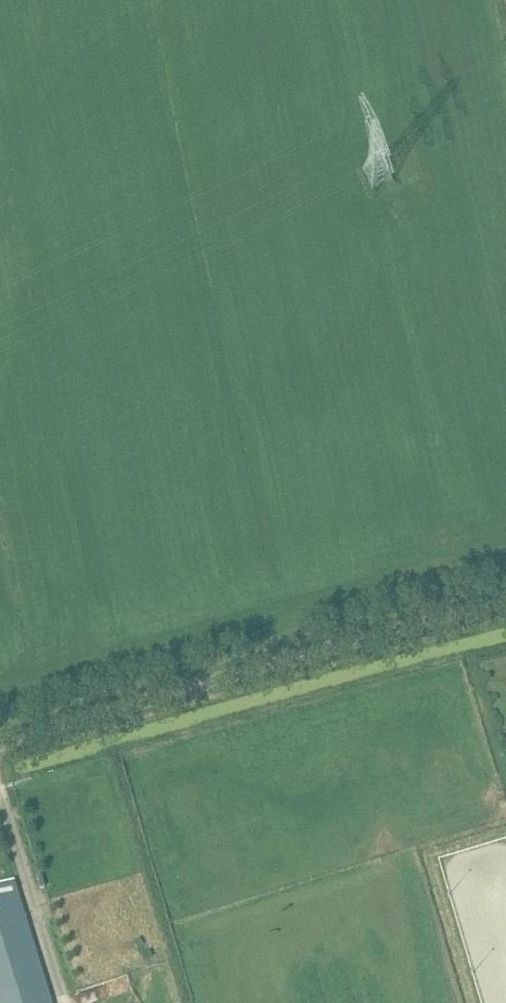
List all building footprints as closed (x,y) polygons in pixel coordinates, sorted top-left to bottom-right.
[(20,900),(14,881),(0,885),(0,1002),(52,1002),(20,900)]
